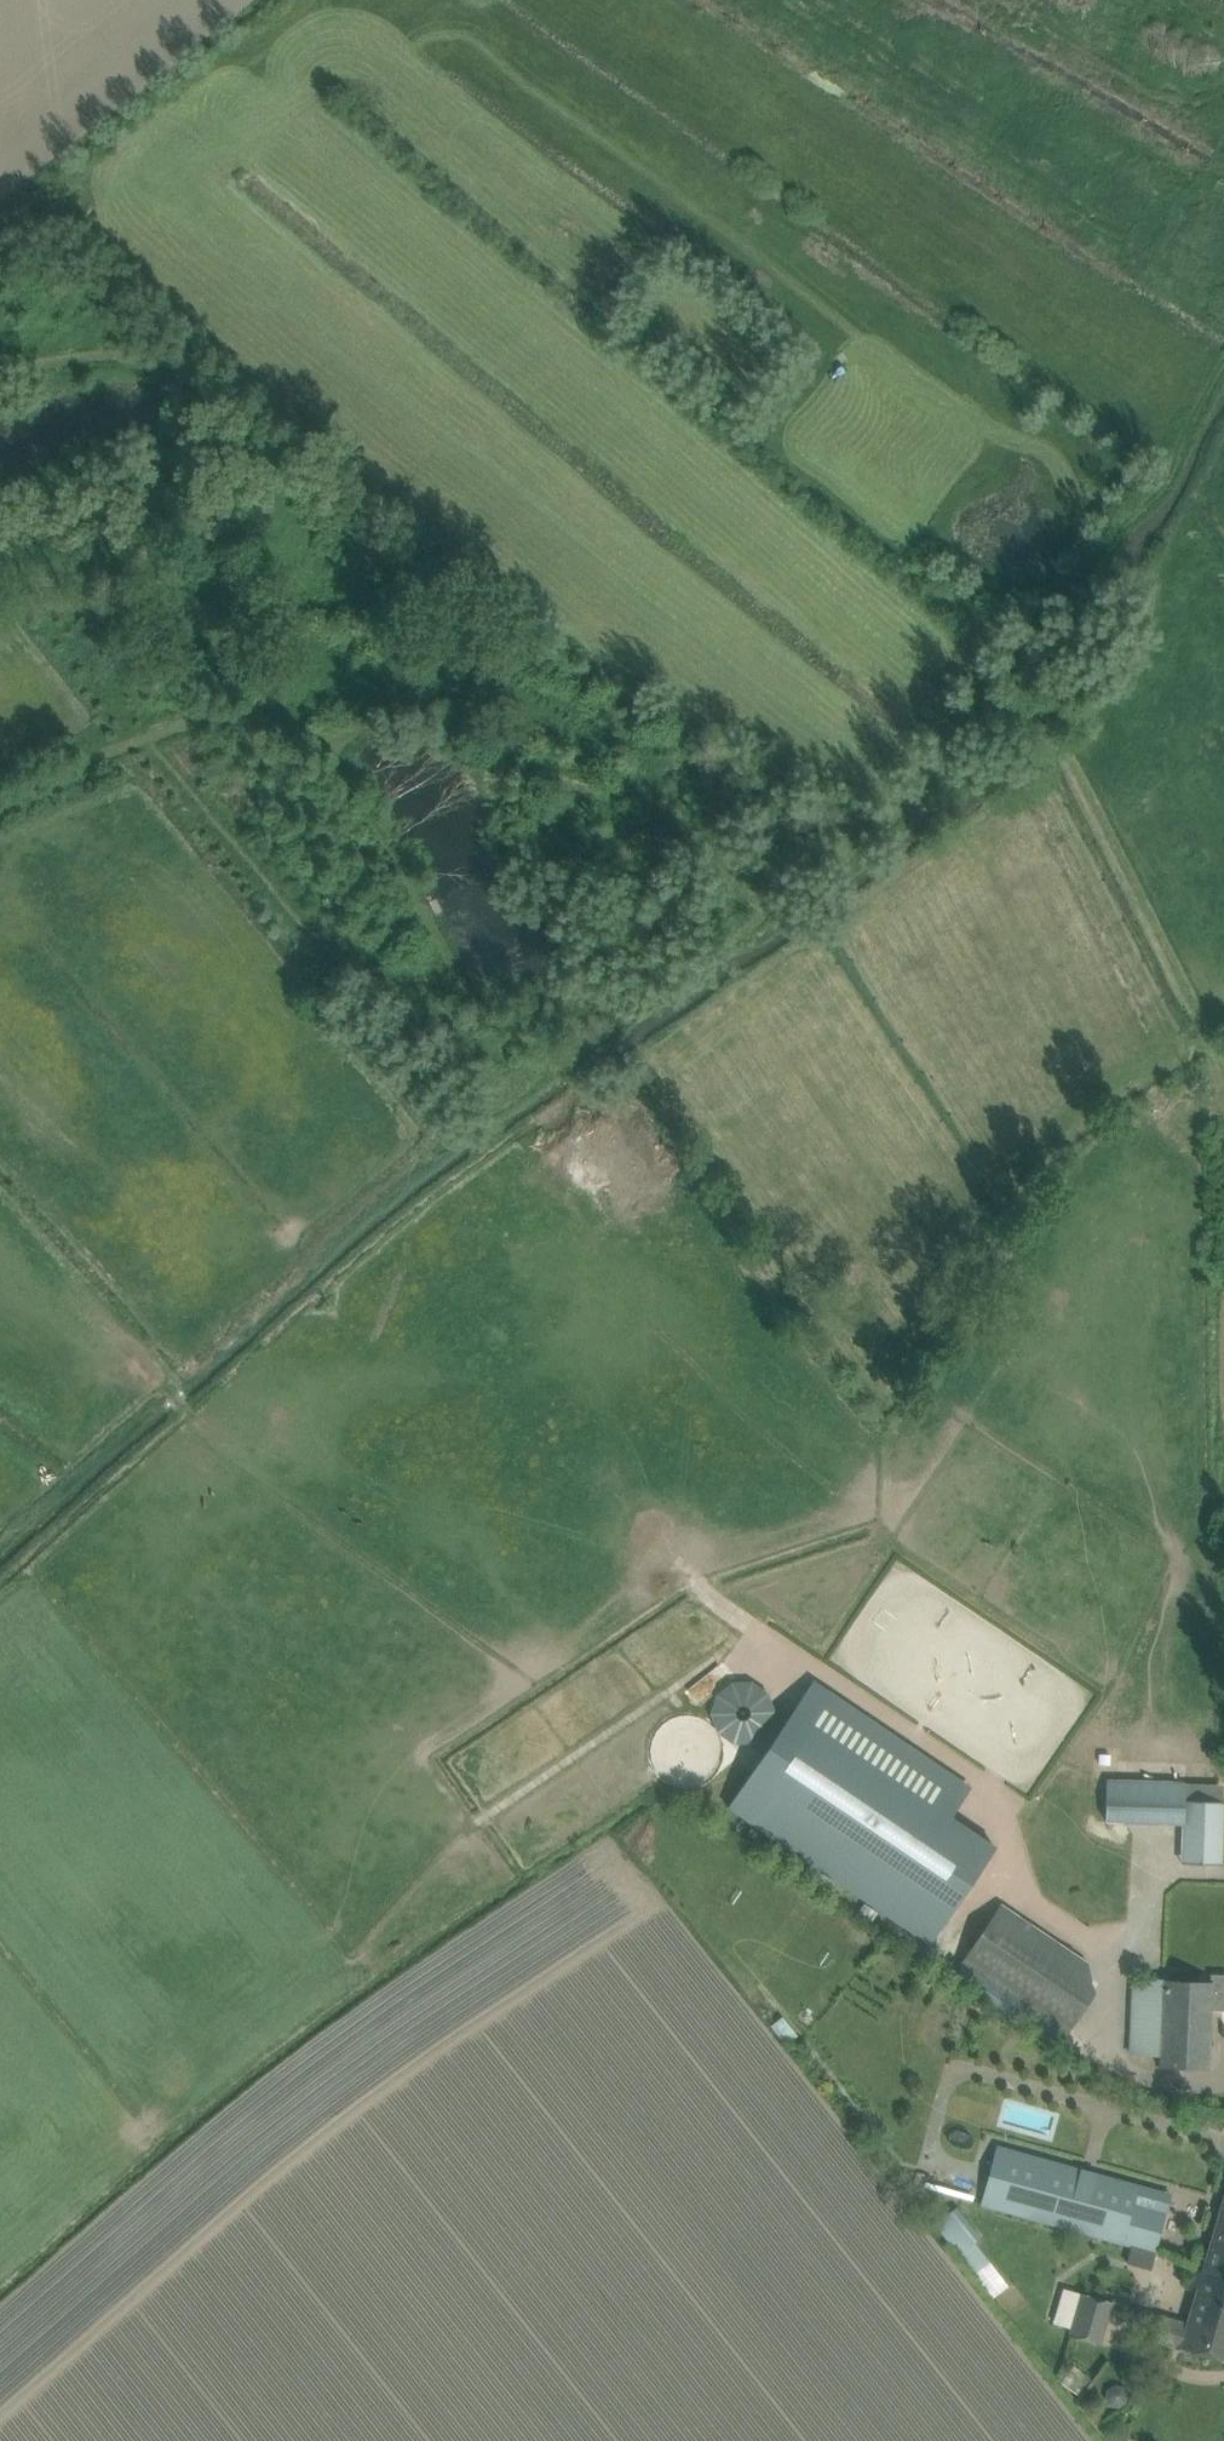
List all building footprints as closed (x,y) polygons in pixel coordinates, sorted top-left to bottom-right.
[(726,1671),(697,1718),(745,1747),(774,1700),(726,1671)] [(728,1807),(930,1943),(995,1847),(951,1816),(969,1789),(812,1683),(728,1807)] [(1184,1782),(1107,1780),(1105,1819),(1182,1822),(1183,1800),(1184,1782)] [(1223,1801),(1183,1800),(1182,1822),(1181,1862),(1222,1863),(1223,1801)] [(1002,1903),(989,1922),(962,1963),(1065,2033),(1095,1988),(1089,1962),(1002,1903)] [(1211,2011),(1223,2011),(1223,1976),(1212,1975),(1212,1982),(1211,2011)] [(1134,1978),(1134,1995),(1163,1997),(1160,2054),(1160,2067),(1208,2069),(1211,2011),(1212,1982),(1134,1978)] [(997,2145),(981,2205),(1156,2254),(1168,2212),(1135,2203),(1140,2184),(997,2145)] [(1203,2273),(1196,2271),(1191,2285),(1199,2288),(1189,2324),(1160,2315),(1152,2341),(1181,2349),(1223,2361),(1223,2203),(1203,2273)] [(959,2207),(937,2225),(960,2254),(982,2236),(959,2207)] [(1128,2250),(1127,2264),(1150,2266),(1151,2253),(1128,2250)] [(1072,2327),(1083,2292),(1064,2287),(1054,2322),(1072,2327)] [(1072,2327),(1070,2335),(1100,2344),(1113,2301),(1083,2292),(1072,2327)]
